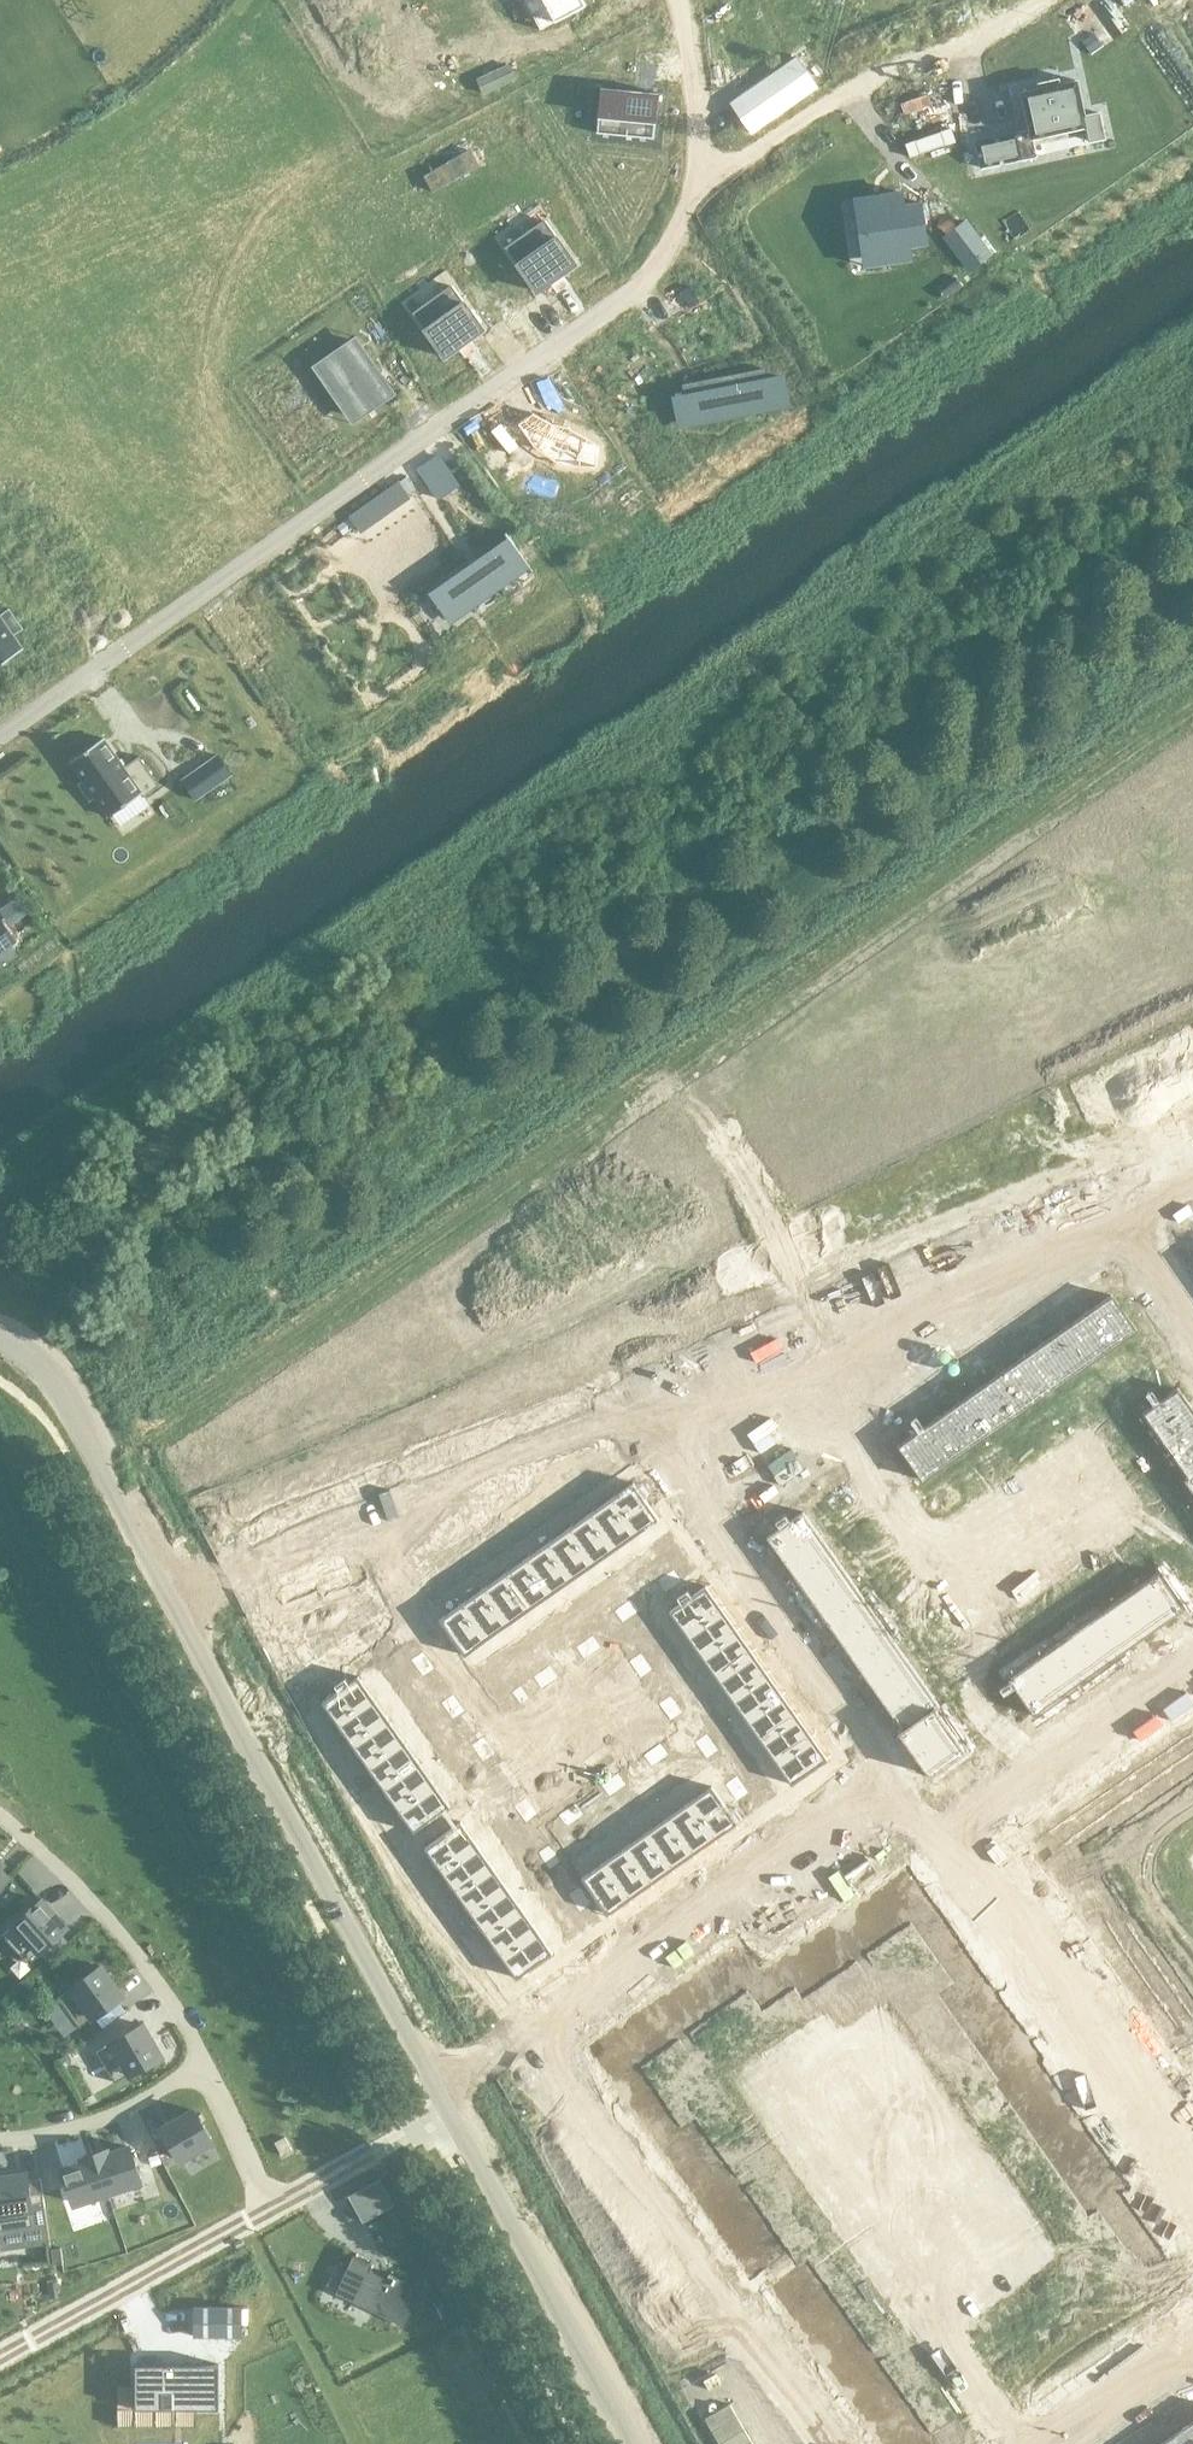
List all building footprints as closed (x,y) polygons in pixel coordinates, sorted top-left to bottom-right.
[(540,29),(586,4),(584,0),(525,0),(540,29)] [(1066,18),(1091,53),(1130,25),(1112,0),(1091,0),(1066,18)] [(1029,129),(975,140),(981,167),(1036,155),(1032,138),(1086,126),(1089,140),(1105,137),(1100,111),(1085,114),(1077,79),(1059,83),(1058,78),(1039,82),(1040,87),(1021,91),(1029,129)] [(601,87),(596,132),(654,138),(659,93),(601,87)] [(881,205),(862,208),(865,227),(864,227),(865,233),(866,233),(868,252),(887,250),(889,261),(905,259),(903,241),(907,241),(908,245),(918,243),(918,242),(926,241),(921,203),(912,204),(912,203),(902,204),(902,208),(898,209),(896,192),(880,194),(881,205)] [(545,220),(506,247),(517,263),(537,291),(576,263),(557,236),(545,220)] [(964,224),(946,237),(968,268),(986,255),(964,224)] [(453,285),(414,312),(445,356),(484,328),(453,285)] [(350,339),(320,360),(361,418),(390,397),(350,339)] [(674,397),(679,422),(787,401),(782,376),(767,378),(765,368),(689,383),(691,393),(674,397)] [(533,411),(517,422),(534,446),(561,465),(597,467),(600,444),(568,425),(553,422),(533,411)] [(407,477),(399,482),(408,494),(415,489),(407,477)] [(410,497),(399,482),(350,516),(361,532),(410,497)] [(510,538),(431,594),(448,617),(494,585),(496,588),(529,565),(510,538)] [(22,649),(11,634),(21,627),(9,609),(0,615),(0,664),(22,649)] [(103,737),(70,760),(84,780),(79,784),(89,799),(94,795),(109,816),(141,793),(143,796),(160,784),(139,755),(124,766),(103,737)] [(216,755),(183,779),(198,800),(231,776),(216,755)] [(1188,1204),(1173,1214),(1179,1221),(1192,1212),(1188,1204)] [(1112,1293),(1090,1309),(1115,1345),(1137,1329),(1112,1293)] [(1090,1309),(1068,1324),(1094,1360),(1115,1345),(1090,1309)] [(1068,1324),(1047,1339),(1072,1375),(1094,1360),(1068,1324)] [(1047,1339),(1026,1354),(1051,1390),(1072,1375),(1047,1339)] [(1026,1354),(1004,1369),(1030,1405),(1051,1390),(1026,1354)] [(1004,1369),(983,1384),(1009,1420),(1030,1405),(1004,1369)] [(1149,1376),(1141,1382),(1149,1393),(1157,1388),(1149,1376)] [(1141,1382),(1133,1388),(1141,1399),(1149,1393),(1141,1382)] [(983,1384),(962,1399),(987,1435),(1009,1420),(983,1384)] [(1142,1412),(1158,1435),(1192,1410),(1192,1408),(1178,1387),(1142,1412)] [(962,1399),(941,1414),(966,1450),(987,1435),(962,1399)] [(1107,1406),(1099,1412),(1107,1423),(1115,1418),(1107,1406)] [(1158,1435),(1173,1456),(1192,1442),(1192,1410),(1158,1435)] [(1099,1412),(1091,1418),(1099,1429),(1107,1423),(1099,1412)] [(941,1414),(919,1429),(945,1465),(966,1450),(941,1414)] [(919,1429),(897,1444),(922,1481),(945,1465),(919,1429)] [(1064,1436),(1056,1442),(1064,1453),(1072,1448),(1064,1436)] [(1056,1442),(1048,1448),(1056,1459),(1064,1453),(1056,1442)] [(1173,1456),(1187,1476),(1188,1477),(1192,1473),(1192,1442),(1173,1456)] [(1111,1455),(1099,1463),(1105,1471),(1116,1463),(1111,1455)] [(1022,1466),(1014,1472),(1022,1483),(1030,1478),(1022,1466)] [(1014,1472),(1005,1478),(1013,1489),(1022,1483),(1014,1472)] [(1183,1478),(1192,1493),(1192,1473),(1188,1477),(1187,1476),(1183,1478)] [(1126,1477),(1115,1485),(1120,1493),(1132,1485),(1126,1477)] [(633,1482),(611,1498),(636,1534),(659,1518),(633,1482)] [(765,1501),(779,1491),(773,1484),(760,1494),(765,1501)] [(1132,1485),(1120,1493),(1126,1501),(1137,1493),(1132,1485)] [(868,1486),(856,1494),(862,1503),(873,1495),(868,1486)] [(873,1495),(862,1503),(868,1511),(879,1503),(873,1495)] [(979,1496),(971,1502),(979,1513),(987,1508),(979,1496)] [(611,1498),(589,1513),(615,1549),(636,1534),(611,1498)] [(971,1502),(963,1508),(971,1519),(979,1513),(971,1502)] [(803,1511),(767,1536),(783,1558),(819,1533),(803,1511)] [(589,1513),(568,1528),(594,1564),(615,1549),(589,1513)] [(1156,1519),(1145,1527),(1150,1535),(1162,1528),(1156,1519)] [(568,1528),(547,1543),(572,1579),(594,1564),(568,1528)] [(1162,1528),(1150,1535),(1156,1544),(1167,1536),(1162,1528)] [(898,1529),(886,1537),(892,1545),(903,1537),(898,1529)] [(1111,1532),(1103,1538),(1111,1549),(1119,1543),(1111,1532)] [(819,1533),(783,1558),(798,1580),(834,1554),(819,1533)] [(903,1537),(892,1545),(898,1553),(909,1545),(903,1537)] [(547,1543),(526,1558),(551,1594),(572,1579),(547,1543)] [(1089,1547),(1081,1553),(1089,1564),(1097,1559),(1089,1547)] [(1081,1553),(1073,1559),(1081,1570),(1089,1564),(1081,1553)] [(834,1554),(798,1580),(813,1601),(849,1576),(834,1554)] [(526,1558),(504,1573),(530,1609),(551,1594),(526,1558)] [(1186,1562),(1175,1570),(1180,1578),(1192,1570),(1186,1562)] [(673,1569),(665,1575),(673,1586),(681,1581),(673,1569)] [(1180,1578),(1186,1586),(1192,1581),(1192,1572),(1192,1570),(1180,1578)] [(1159,1571),(1137,1587),(1162,1623),(1185,1607),(1159,1571)] [(928,1572),(916,1579),(922,1588),(933,1580),(928,1572)] [(504,1573),(483,1588),(509,1624),(530,1609),(504,1573)] [(665,1575),(657,1581),(665,1592),(673,1586),(665,1575)] [(849,1576),(813,1601),(828,1622),(864,1597),(849,1576)] [(1047,1577),(1039,1583),(1047,1594),(1055,1589),(1047,1577)] [(933,1580),(922,1588),(928,1596),(939,1588),(933,1580)] [(1039,1583),(1031,1589),(1039,1600),(1047,1594),(1039,1583)] [(706,1585),(670,1611),(686,1633),(722,1608),(706,1585)] [(1137,1587),(1116,1602),(1141,1638),(1162,1623),(1137,1587)] [(483,1588),(462,1603),(487,1639),(509,1624),(483,1588)] [(864,1597),(828,1622),(843,1644),(879,1618),(864,1597)] [(631,1599),(623,1605),(631,1616),(639,1611),(631,1599)] [(1116,1602),(1094,1617),(1120,1653),(1141,1638),(1116,1602)] [(462,1603),(439,1618),(465,1654),(487,1639),(462,1603)] [(623,1605),(615,1611),(623,1622),(631,1616),(623,1605)] [(1004,1607),(996,1613),(1004,1624),(1012,1619),(1004,1607)] [(722,1608),(686,1633),(701,1654),(737,1629),(722,1608)] [(996,1613),(988,1619),(996,1630),(1004,1624),(996,1613)] [(1094,1617),(1073,1632),(1099,1668),(1120,1653),(1094,1617)] [(879,1618),(843,1644),(858,1665),(894,1639),(879,1618)] [(952,1618),(940,1626),(946,1634),(957,1626),(952,1618)] [(957,1626),(946,1634),(952,1642),(963,1634),(957,1626)] [(737,1629),(701,1654),(716,1676),(752,1650),(737,1629)] [(1073,1632),(1052,1647),(1077,1683),(1099,1668),(1073,1632)] [(592,1635),(584,1641),(592,1652),(600,1647),(592,1635)] [(894,1639),(858,1665),(873,1686),(909,1661),(894,1639)] [(584,1641),(576,1647),(584,1658),(592,1652),(584,1641)] [(1052,1647),(1030,1662),(1056,1698),(1077,1683),(1052,1647)] [(752,1650),(716,1676),(731,1697),(767,1671),(752,1650)] [(423,1651),(412,1659),(417,1668),(429,1660),(423,1651)] [(641,1653),(629,1660),(635,1669),(646,1661),(641,1653)] [(429,1660),(417,1668),(423,1676),(434,1668),(429,1660)] [(646,1661),(635,1669),(641,1677),(652,1669),(646,1661)] [(909,1661),(873,1686),(888,1707),(924,1682),(909,1661)] [(982,1661),(970,1669),(976,1677),(987,1669),(982,1661)] [(1030,1662),(1008,1677),(1034,1714),(1056,1698),(1030,1662)] [(550,1665),(542,1671),(550,1682),(558,1677),(550,1665)] [(987,1669),(976,1677),(982,1685),(993,1677),(987,1669)] [(542,1671),(534,1677),(542,1688),(550,1682),(542,1671)] [(767,1671),(731,1697),(746,1718),(782,1693),(767,1671)] [(358,1676),(322,1701),(338,1723),(374,1698),(358,1676)] [(924,1682),(888,1707),(902,1727),(903,1729),(935,1706),(936,1707),(940,1705),(924,1682)] [(520,1686),(512,1692),(520,1703),(528,1697),(520,1686)] [(1003,1690),(991,1698),(997,1706),(1008,1698),(1003,1690)] [(782,1693),(746,1718),(760,1739),(797,1714),(782,1693)] [(453,1694),(441,1702),(447,1710),(459,1702),(453,1694)] [(671,1695),(659,1703),(665,1711),(676,1703),(671,1695)] [(374,1698),(338,1723),(353,1745),(389,1719),(374,1698)] [(459,1702),(447,1710),(453,1718),(464,1710),(459,1702)] [(676,1703),(665,1711),(671,1719),(682,1711),(676,1703)] [(902,1727),(898,1730),(914,1753),(950,1727),(936,1707),(935,1706),(903,1729),(902,1727)] [(797,1714),(760,1739),(775,1761),(812,1735),(797,1714)] [(389,1719),(353,1745),(368,1766),(404,1741),(389,1719)] [(950,1727),(914,1753),(929,1775),(966,1750),(950,1727)] [(707,1734),(695,1741),(701,1750),(712,1742),(707,1734)] [(812,1735),(775,1761),(791,1783),(827,1758),(812,1735)] [(483,1737),(471,1745),(477,1753),(489,1745),(483,1737)] [(404,1741),(368,1766),(383,1787),(419,1762),(404,1741)] [(712,1742),(701,1750),(707,1758),(718,1750),(712,1742)] [(660,1743),(652,1749),(660,1760),(668,1754),(660,1743)] [(489,1745),(477,1753),(483,1761),(494,1753),(489,1745)] [(652,1749),(644,1754),(652,1766),(660,1760),(652,1749)] [(419,1762),(383,1787),(398,1809),(434,1783),(419,1762)] [(618,1773),(610,1779),(617,1790),(626,1784),(618,1773)] [(737,1776),(725,1784),(731,1792),(742,1784),(737,1776)] [(610,1779),(601,1784),(609,1796),(617,1790),(610,1779)] [(434,1783),(398,1809),(414,1831),(450,1806),(434,1783)] [(742,1784),(731,1792),(737,1800),(748,1792),(742,1784)] [(711,1785),(689,1801),(715,1837),(737,1821),(711,1785)] [(526,1797),(514,1805),(520,1813),(531,1805),(526,1797)] [(689,1801),(668,1816),(693,1852),(715,1837),(689,1801)] [(575,1803),(567,1809),(575,1820),(583,1814),(575,1803)] [(531,1805),(520,1813),(526,1821),(537,1813),(531,1805)] [(567,1809),(559,1814),(567,1826),(575,1820),(567,1809)] [(668,1816),(646,1831),(672,1867),(693,1852),(668,1816)] [(1042,1817),(1020,1832),(1045,1869),(1068,1853),(1042,1817)] [(461,1821),(425,1847),(441,1869),(477,1844),(461,1821)] [(1182,1834),(1190,1845),(1192,1843),(1192,1833),(1190,1828),(1182,1834)] [(646,1831),(625,1846),(651,1882),(672,1867),(646,1831)] [(1182,1834),(1174,1840),(1182,1851),(1190,1845),(1182,1834)] [(477,1844),(441,1869),(456,1891),(492,1865),(477,1844)] [(550,1844),(538,1852),(544,1860),(555,1852),(550,1844)] [(625,1846),(604,1861),(629,1897),(651,1882),(625,1846)] [(555,1852),(544,1860),(550,1868),(561,1860),(555,1852)] [(1147,1858),(1139,1864),(1147,1875),(1155,1870),(1147,1858)] [(604,1861),(582,1877),(607,1913),(629,1897),(604,1861)] [(1139,1864),(1131,1870),(1139,1881),(1147,1875),(1139,1864)] [(492,1865),(456,1891),(471,1912),(507,1886),(492,1865)] [(906,1868),(884,1884),(909,1920),(932,1904),(906,1868)] [(9,1878),(0,1870),(0,1887),(9,1878)] [(884,1884),(863,1899),(888,1935),(909,1920),(884,1884)] [(507,1886),(471,1912),(486,1933),(522,1908),(507,1886)] [(580,1887),(568,1895),(574,1903),(585,1895),(580,1887)] [(1105,1888),(1097,1894),(1104,1905),(1113,1900),(1105,1888)] [(1097,1894),(1088,1900),(1096,1911),(1104,1905),(1097,1894)] [(585,1895),(574,1903),(580,1911),(591,1903),(585,1895)] [(16,1922),(3,1934),(26,1961),(39,1950),(49,1960),(70,1941),(61,1930),(66,1926),(42,1899),(27,1912),(26,1911),(15,1921),(16,1922)] [(863,1899),(841,1914),(867,1950),(888,1935),(863,1899)] [(522,1908),(486,1933),(501,1954),(537,1929),(522,1908)] [(1128,1910),(1092,1935),(1108,1957),(1144,1932),(1128,1910)] [(841,1914),(820,1929),(846,1965),(867,1950),(841,1914)] [(537,1929),(501,1954),(516,1977),(552,1951),(537,1929)] [(820,1929),(799,1944),(824,1980),(846,1965),(820,1929)] [(1144,1932),(1108,1957),(1123,1979),(1159,1953),(1144,1932)] [(738,1939),(716,1955),(741,1991),(764,1975),(738,1939)] [(799,1944),(776,1959),(802,1996),(824,1980),(799,1944)] [(716,1955),(695,1970),(720,2006),(741,1991),(716,1955)] [(948,1957),(940,1963),(948,1974),(956,1968),(948,1957)] [(940,1963),(932,1969),(940,1980),(948,1974),(940,1963)] [(73,1986),(58,1997),(79,2026),(93,2016),(102,2027),(125,2010),(117,1999),(122,1995),(101,1966),(85,1978),(84,1976),(72,1985),(73,1986)] [(978,1969),(942,1994),(957,2017),(993,1991),(978,1969)] [(695,1970),(673,1985),(699,2021),(720,2006),(695,1970)] [(673,1985),(652,2000),(678,2036),(699,2021),(673,1985)] [(906,1987),(898,1993),(906,2004),(914,1998),(906,1987)] [(993,1991),(957,2017),(972,2038),(1009,2012),(993,1991)] [(898,1993),(890,1999),(898,2010),(906,2004),(898,1993)] [(1153,2021),(1168,2044),(1192,2026),(1192,2002),(1189,1996),(1153,2021)] [(652,2000),(631,2015),(656,2051),(678,2036),(652,2000)] [(1009,2012),(972,2038),(987,2059),(1023,2034),(1009,2012)] [(631,2015),(609,2030),(635,2066),(656,2051),(631,2015)] [(863,2017),(855,2023),(863,2034),(871,2029),(863,2017)] [(97,2050),(115,2081),(131,2072),(132,2073),(144,2066),(143,2065),(161,2054),(143,2023),(97,2050)] [(855,2023),(847,2029),(855,2040),(863,2034),(855,2023)] [(609,2030),(587,2046),(613,2082),(635,2066),(609,2030)] [(783,2032),(775,2038),(783,2050),(791,2044),(783,2032)] [(1023,2034),(987,2059),(1001,2079),(1002,2080),(1035,2058),(1036,2059),(1040,2056),(1023,2034)] [(909,2039),(897,2047),(903,2055),(914,2047),(909,2039)] [(61,2042),(51,2049),(58,2059),(68,2052),(61,2042)] [(914,2047),(903,2055),(909,2063),(920,2055),(914,2047)] [(761,2048),(753,2053),(761,2065),(769,2059),(761,2048)] [(62,2058),(67,2066),(80,2059),(75,2050),(62,2058)] [(753,2053),(745,2059),(753,2070),(761,2065),(753,2053)] [(1001,2079),(997,2082),(1013,2104),(1050,2079),(1036,2059),(1035,2058),(1002,2080),(1001,2079)] [(719,2078),(711,2083),(719,2095),(727,2089),(719,2078)] [(1050,2079),(1013,2104),(1028,2126),(1065,2100),(1050,2079)] [(939,2081),(927,2089),(933,2097),(944,2089),(939,2081)] [(711,2083),(703,2089),(711,2100),(719,2095),(711,2083)] [(944,2089),(933,2097),(939,2106),(950,2098),(944,2089)] [(758,2097),(747,2105),(753,2113),(764,2105),(758,2097)] [(1065,2100),(1028,2126),(1043,2147),(1080,2122),(1065,2100)] [(764,2105),(753,2113),(758,2121),(770,2113),(764,2105)] [(676,2108),(668,2113),(676,2125),(684,2119),(676,2108)] [(163,2127),(181,2158),(212,2140),(210,2137),(212,2136),(204,2124),(203,2125),(194,2109),(163,2127)] [(668,2113),(660,2119),(668,2130),(676,2125),(668,2113)] [(694,2121),(658,2146),(674,2169),(710,2143),(694,2121)] [(1080,2122),(1043,2147),(1058,2168),(1095,2143),(1080,2122)] [(969,2124),(957,2132),(963,2140),(974,2132),(969,2124)] [(974,2132),(963,2140),(969,2148),(980,2140),(974,2132)] [(788,2140),(777,2147),(783,2156),(794,2148),(788,2140)] [(710,2143),(674,2169),(689,2190),(725,2165),(710,2143)] [(1095,2143),(1058,2168),(1073,2190),(1109,2164),(1095,2143)] [(95,2153),(107,2191),(140,2180),(139,2177),(141,2176),(136,2163),(135,2163),(129,2146),(109,2153),(107,2148),(95,2153)] [(794,2148),(783,2156),(788,2164),(800,2156),(794,2148)] [(74,2199),(75,2202),(107,2191),(95,2153),(82,2157),(84,2161),(63,2168),(69,2185),(68,2186),(72,2199),(74,2199)] [(158,2153),(149,2156),(152,2165),(161,2162),(158,2153)] [(1109,2164),(1073,2190),(1089,2212),(1125,2186),(1109,2164)] [(725,2165),(689,2190),(704,2211),(740,2186),(725,2165)] [(999,2166),(987,2174),(993,2183),(1004,2175),(999,2166)] [(0,2176),(0,2229),(34,2225),(31,2208),(45,2206),(41,2177),(27,2179),(26,2172),(0,2176)] [(1004,2175),(993,2183),(999,2191),(1010,2183),(1004,2175)] [(350,2194),(364,2219),(393,2203),(380,2178),(350,2194)] [(818,2182),(807,2190),(813,2198),(824,2190),(818,2182)] [(740,2186),(704,2211),(719,2233),(755,2207),(740,2186)] [(824,2190),(813,2198),(818,2206),(830,2198),(824,2190)] [(755,2207),(719,2233),(734,2254),(770,2228),(755,2207)] [(1118,2207),(1110,2213),(1118,2224),(1126,2218),(1118,2207)] [(1029,2209),(1017,2217),(1023,2225),(1034,2217),(1029,2209)] [(1110,2213),(1102,2219),(1110,2230),(1118,2224),(1110,2213)] [(1034,2217),(1023,2225),(1029,2233),(1040,2225),(1034,2217)] [(770,2228),(734,2254),(749,2276),(786,2251),(770,2228)] [(1075,2237),(1067,2243),(1075,2254),(1083,2248),(1075,2237)] [(1149,2258),(1174,2294),(1192,2281),(1192,2273),(1171,2242),(1149,2258)] [(1067,2243),(1059,2249),(1067,2260),(1075,2254),(1067,2243)] [(863,2245),(851,2253),(857,2261),(868,2253),(863,2245)] [(61,2247),(51,2248),(53,2263),(63,2262),(61,2247)] [(868,2253),(857,2261),(863,2269),(874,2261),(868,2253)] [(353,2254),(335,2292),(354,2300),(360,2289),(377,2297),(371,2309),(405,2325),(423,2288),(389,2271),(387,2277),(369,2268),(372,2263),(353,2254)] [(1149,2258),(1127,2273),(1153,2309),(1174,2294),(1149,2258)] [(807,2263),(771,2289),(786,2311),(822,2286),(807,2263)] [(1033,2267),(1025,2273),(1033,2284),(1041,2278),(1033,2267)] [(1025,2273),(1017,2279),(1025,2290),(1033,2284),(1025,2273)] [(1127,2273),(1106,2288),(1132,2324),(1153,2309),(1127,2273)] [(822,2286),(786,2311),(801,2332),(837,2307),(822,2286)] [(893,2288),(881,2296),(887,2304),(898,2296),(893,2288)] [(1106,2288),(1085,2303),(1110,2339),(1132,2324),(1106,2288)] [(898,2296),(887,2304),(893,2312),(904,2304),(898,2296)] [(990,2297),(982,2303),(990,2314),(998,2308),(990,2297)] [(982,2303),(974,2309),(982,2320),(990,2314),(982,2303)] [(1085,2303),(1064,2318),(1089,2354),(1110,2339),(1085,2303)] [(443,2304),(432,2308),(437,2319),(448,2314),(443,2304)] [(194,2306),(194,2335),(242,2335),(242,2306),(194,2306)] [(837,2307),(801,2332),(816,2354),(852,2328),(837,2307)] [(1064,2318),(1042,2333),(1068,2369),(1089,2354),(1064,2318)] [(852,2328),(816,2354),(831,2375),(867,2350),(852,2328)] [(923,2330),(911,2338),(917,2346),(928,2338),(923,2330)] [(1042,2333),(1021,2348),(1046,2384),(1068,2369),(1042,2333)] [(928,2338),(917,2346),(923,2355),(934,2347),(928,2338)] [(1021,2348),(999,2364),(1024,2400),(1046,2384),(1021,2348)] [(867,2350),(831,2375),(846,2396),(882,2371),(867,2350)] [(136,2363),(136,2407),(219,2407),(219,2363),(136,2363)] [(882,2371),(846,2396),(861,2418),(897,2392),(882,2371)] [(952,2373),(941,2381),(947,2389),(958,2381),(952,2373)] [(958,2381),(947,2389),(953,2397),(964,2389),(958,2381)] [(897,2392),(861,2418),(876,2439),(912,2413),(897,2392)] [(973,2402),(962,2410),(968,2418),(979,2410),(973,2402)] [(876,2439),(880,2443),(914,2443),(927,2435),(912,2413),(876,2439)] [(1173,2435),(1179,2443),(1192,2443),(1192,2421),(1173,2435)] [(914,2443),(934,2443),(927,2435),(914,2443)] [(1160,2443),(1179,2443),(1173,2435),(1160,2443)]
